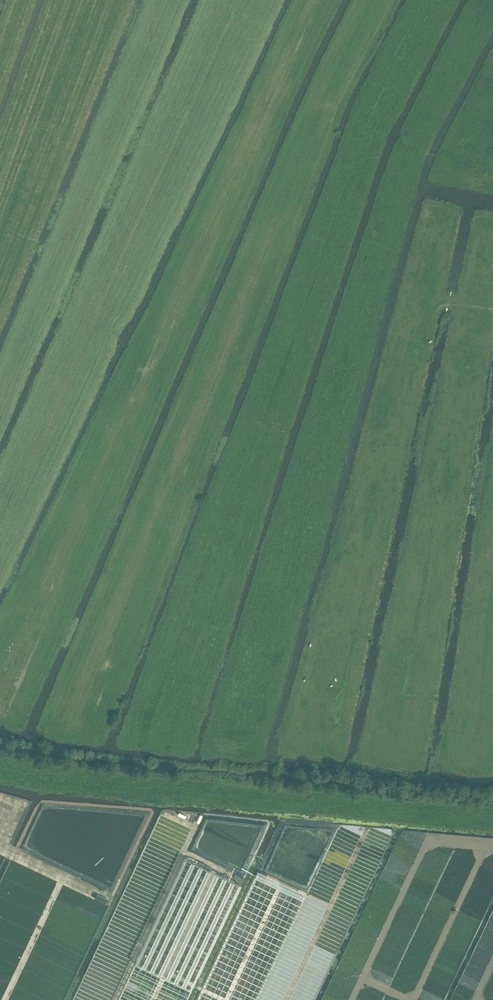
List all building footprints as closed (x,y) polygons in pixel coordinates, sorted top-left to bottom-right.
[(118,999),(187,999),(191,990),(241,885),(185,858),(135,963),(118,999)] [(303,900),(306,894),(258,871),(255,877),(203,987),(196,999),(256,999),(303,900)]
